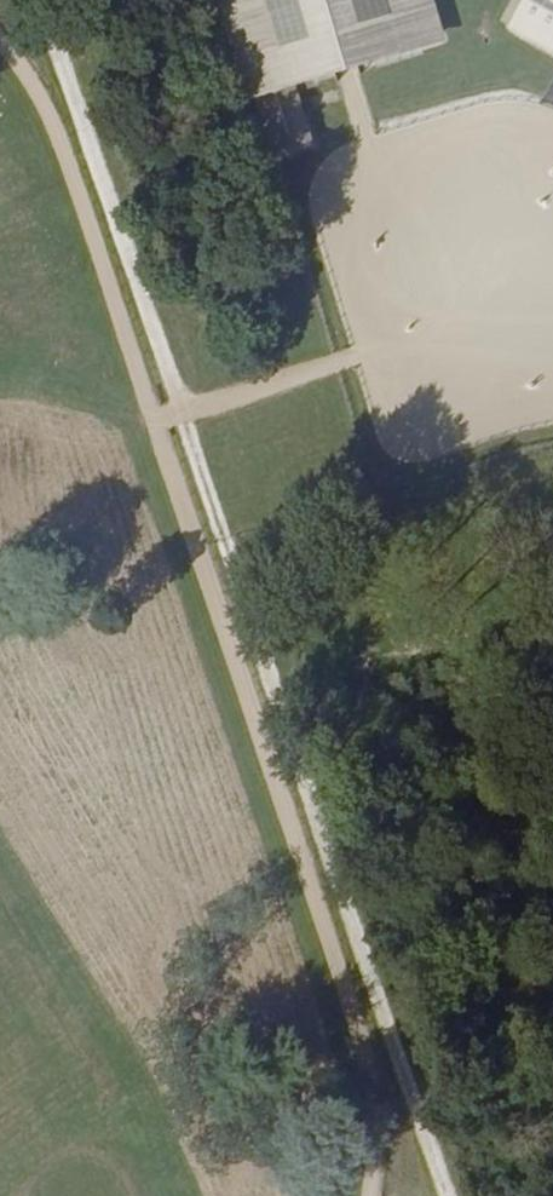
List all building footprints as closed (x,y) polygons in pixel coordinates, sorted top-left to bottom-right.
[(256,98),(289,88),(428,47),(414,0),(227,0),(256,98)] [(507,29),(552,54),(552,0),(523,0),(507,29)] [(289,88),(256,98),(265,130),(298,120),(289,88)]
